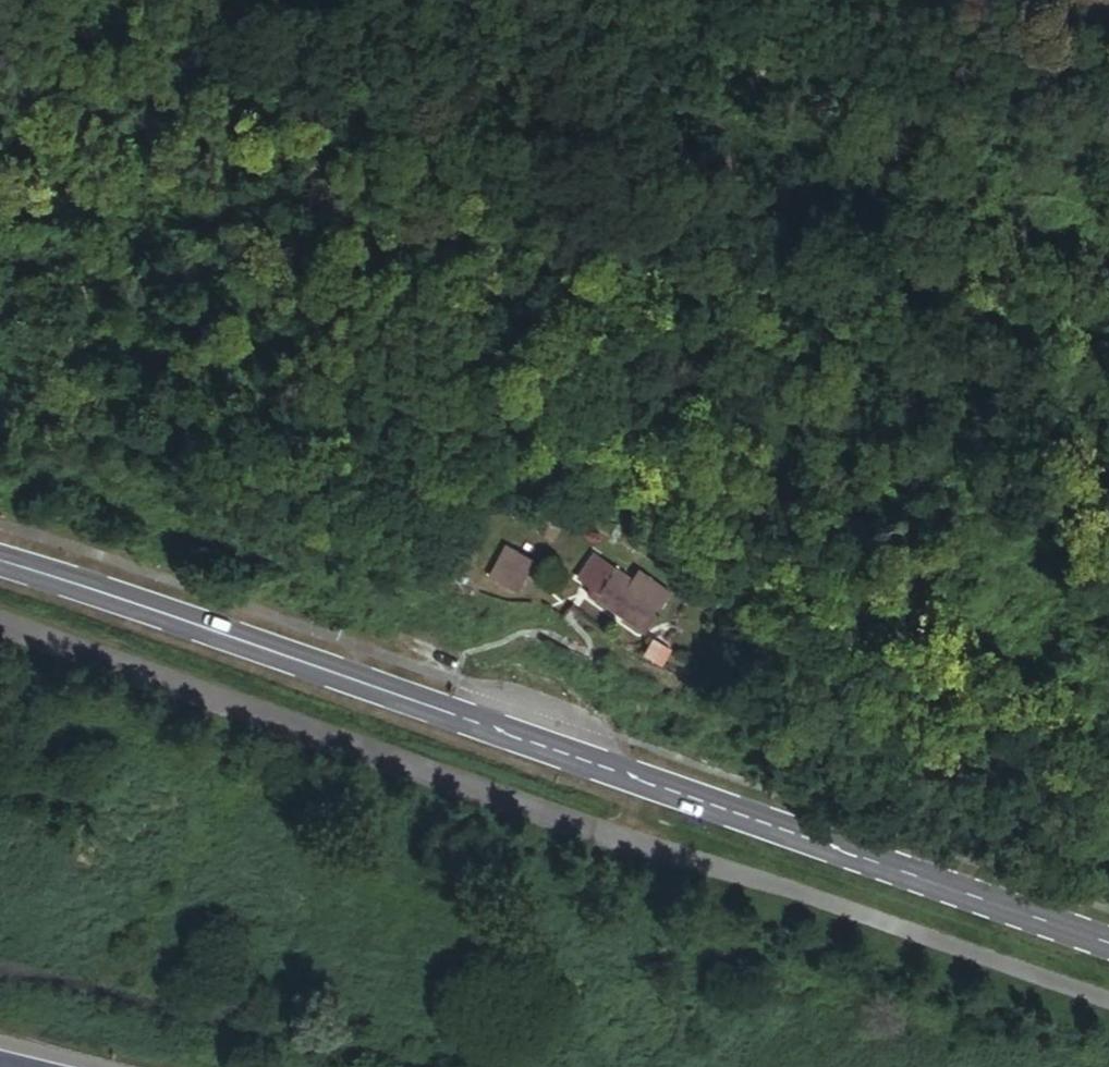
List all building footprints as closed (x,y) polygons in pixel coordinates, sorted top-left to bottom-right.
[(536,560),(506,545),(490,576),(520,591),(536,560)] [(674,595),(640,571),(634,580),(609,563),(607,566),(594,557),(580,577),(592,585),(590,588),(600,595),(597,599),(646,634),(674,595)] [(672,645),(656,635),(645,652),(661,663),(672,645)]
